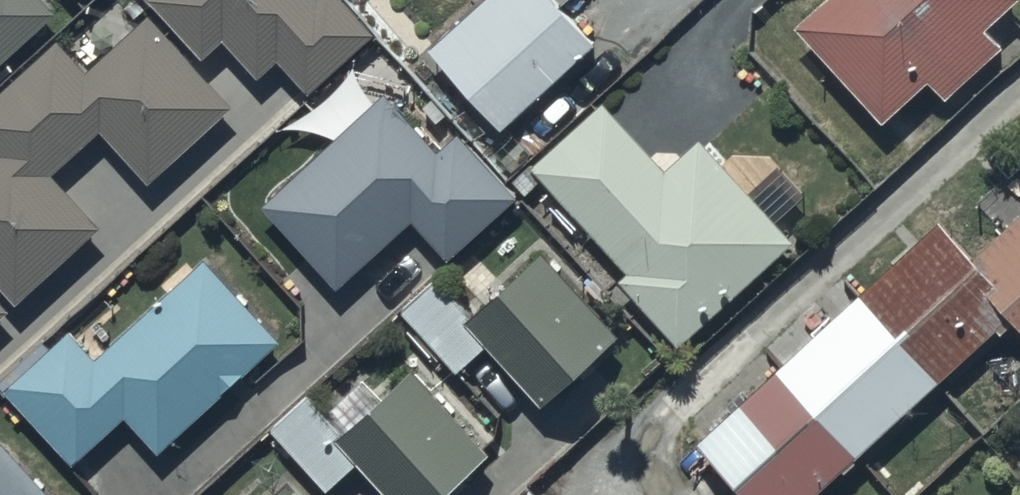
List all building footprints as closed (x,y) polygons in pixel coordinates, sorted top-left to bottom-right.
[(61,22),(42,0),(0,0),(0,75),(61,22)] [(204,62),(224,42),(262,81),(279,64),(311,97),(377,32),(345,0),(143,0),(204,62)] [(433,54),(506,134),(598,49),(553,0),(491,0),(433,54)] [(800,33),(888,127),(933,85),(948,102),(1004,50),(989,35),(1019,5),(1019,0),(835,0),(800,33)] [(19,306),(103,228),(55,176),(102,133),(152,188),(236,112),(153,21),(93,75),(61,40),(0,96),(0,285),(19,306)] [(440,152),(388,95),(262,212),(338,294),(414,224),(453,266),(521,202),(459,135),(440,152)] [(668,175),(605,104),(532,169),(628,277),(620,284),(681,352),(798,247),(705,143),(668,175)] [(975,262),(943,226),(698,449),(740,494),(827,494),(1014,325),(1019,332),(1019,221),(975,262)] [(473,322),(440,282),(402,314),(456,379),(489,351),(542,415),(623,347),(548,259),(473,322)] [(205,261),(97,360),(74,335),(52,354),(44,346),(0,386),(0,390),(74,470),(129,419),(163,456),(283,346),(205,261)] [(12,315),(0,302),(0,327),(12,315)] [(365,389),(330,418),(310,393),(268,428),(324,494),(333,494),(362,471),(382,494),(463,494),(497,467),(420,374),(380,407),(365,389)] [(5,447),(0,452),(0,494),(48,494),(5,447)] [(288,486),(279,494),(296,494),(288,486)] [(524,494),(540,494),(533,487),(524,494)]
